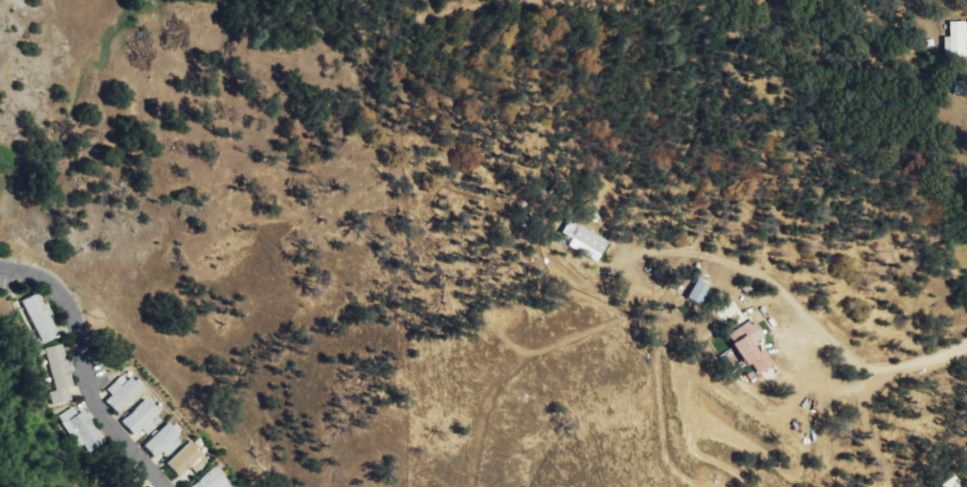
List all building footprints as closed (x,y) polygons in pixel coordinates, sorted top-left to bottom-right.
[(952,22),(952,37),(945,37),(946,58),(966,57),(966,22),(952,22)] [(608,241),(567,219),(560,233),(601,255),(608,241)] [(686,297),(700,305),(710,287),(696,279),(686,297)] [(39,293),(23,300),(44,345),(60,337),(39,293)] [(745,366),(750,362),(757,374),(774,364),(761,343),(767,340),(754,319),(727,335),(745,366)] [(47,348),(57,389),(50,390),(54,405),(74,400),(71,388),(75,387),(72,373),(76,372),(73,362),(69,363),(64,344),(47,348)] [(144,392),(133,377),(127,382),(124,377),(108,389),(113,396),(107,401),(117,413),(144,392)] [(160,413),(148,399),(122,422),(135,438),(142,432),(146,437),(157,427),(152,420),(160,413)] [(104,444),(88,409),(78,414),(76,408),(64,414),(82,454),(104,444)] [(163,452),(168,457),(185,441),(168,423),(144,446),(156,459),(163,452)] [(179,478),(192,467),(196,473),(210,462),(194,442),(167,464),(179,478)] [(234,486),(217,466),(192,486),(233,486),(234,486)] [(942,486),(961,486),(962,486),(954,476),(941,486),(942,486)]
